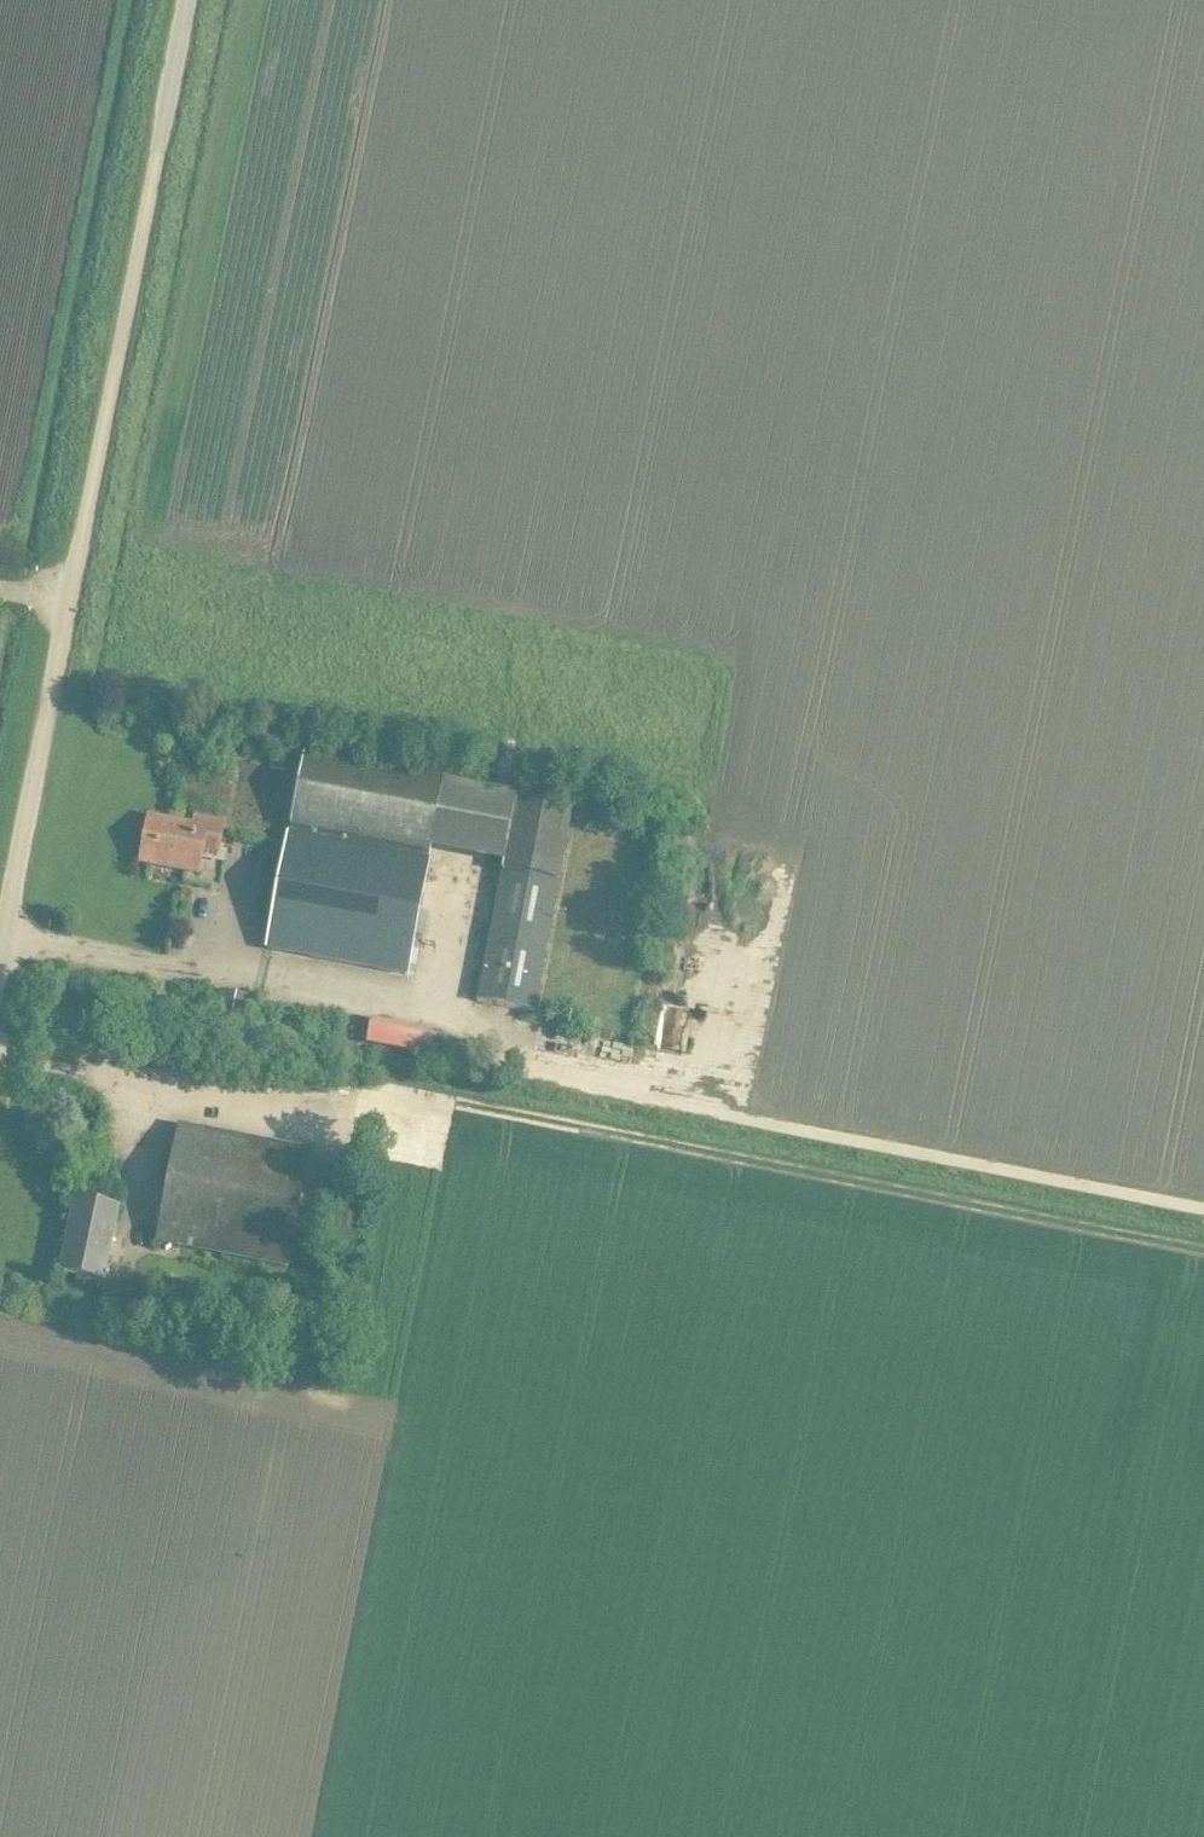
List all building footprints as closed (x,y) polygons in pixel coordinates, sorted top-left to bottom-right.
[(291,821),(430,847),(442,782),(303,756),(291,821)] [(516,796),(501,871),(558,882),(573,807),(516,796)] [(218,853),(224,819),(194,814),(193,824),(148,816),(140,860),(199,871),(203,850),(218,853)] [(430,847),(291,821),(267,946),(406,973),(430,847)] [(558,882),(501,871),(477,1000),(534,1011),(558,882)] [(245,1024),(250,994),(221,988),(215,1018),(245,1024)] [(392,1023),(370,1018),(366,1039),(388,1043),(392,1023)] [(286,1267),(309,1150),(178,1125),(156,1241),(286,1267)] [(103,1280),(117,1208),(74,1199),(59,1271),(103,1280)]
